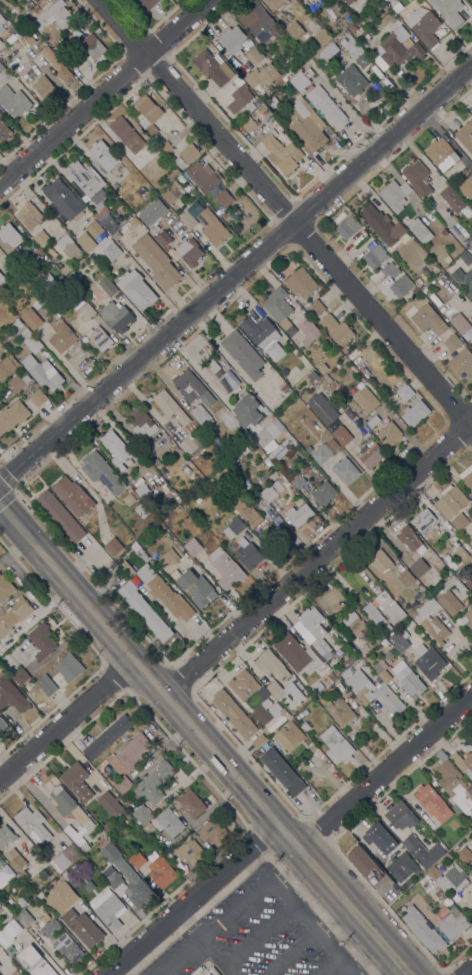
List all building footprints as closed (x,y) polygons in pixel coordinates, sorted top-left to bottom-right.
[(42,14),(57,0),(63,0),(66,4),(63,6),(73,17),(61,28),(61,27),(58,30),(56,27),(58,24),(54,20),(50,24),(49,23),(45,27),(44,26),(39,31),(32,23),(37,18),(41,13),(42,14)] [(37,4),(42,0),(44,0),(46,4),(40,8),(37,4)] [(142,15),(129,0),(159,0),(142,15)] [(277,9),(269,0),(288,0),(289,1),(278,11),(276,9),(277,9)] [(428,1),(427,0),(458,0),(463,6),(456,12),(464,20),(453,30),(444,19),(445,18),(436,8),(435,9),(428,1)] [(398,1),(403,7),(396,13),(391,7),(398,1)] [(248,10),(258,2),(280,29),(273,35),(277,40),(266,49),(248,28),(247,29),(238,19),(248,10)] [(36,5),(40,9),(35,13),(32,10),(36,5)] [(428,10),(429,10),(441,24),(436,29),(437,30),(432,34),(439,42),(438,42),(439,44),(431,50),(430,49),(429,50),(403,20),(419,6),(428,10)] [(370,8),(374,13),(366,20),(364,17),(361,19),(360,17),(362,15),(370,8)] [(0,15),(0,33),(9,25),(0,15)] [(285,29),(295,20),(305,32),(295,41),(285,29)] [(21,22),(25,28),(20,32),(15,27),(21,22)] [(357,29),(354,32),(355,33),(352,35),(347,28),(353,23),(357,29)] [(414,44),(417,41),(426,53),(419,58),(416,54),(411,58),(409,56),(397,65),(394,61),(388,66),(382,71),(373,60),(379,55),(380,56),(385,51),(378,43),(401,24),(410,36),(408,37),(414,44)] [(229,27),(231,29),(236,25),(247,38),(240,44),(242,47),(240,49),(242,53),(237,57),(234,54),(232,56),(217,38),(229,27)] [(31,27),(34,30),(25,38),(22,34),(31,27)] [(332,38),(322,46),(313,36),(323,28),(332,38)] [(19,36),(10,44),(6,40),(12,33),(14,35),(16,33),(17,32),(20,35),(19,36)] [(106,50),(94,60),(83,47),(79,43),(91,32),(106,50)] [(246,54),(248,51),(242,44),(249,37),(256,45),(255,46),(265,57),(256,65),(246,54)] [(365,53),(356,61),(354,58),(352,59),(350,56),(351,55),(347,51),(346,52),(343,49),(344,48),(342,45),(351,37),(365,53)] [(326,61),(325,60),(322,62),(316,55),(319,53),(333,41),(339,49),(326,61)] [(69,71),(73,76),(70,78),(71,78),(68,81),(67,82),(65,83),(56,73),(58,72),(40,51),(47,45),(57,57),(69,71)] [(217,53),(235,74),(229,79),(230,79),(220,88),(209,76),(207,77),(192,60),(205,48),(213,56),(217,53)] [(57,57),(65,51),(73,61),(69,65),(72,68),(69,71),(57,57)] [(266,88),(270,92),(263,99),(258,94),(252,88),(243,79),(256,68),(259,72),(270,62),(280,75),(266,88)] [(2,83),(0,81),(0,63),(5,68),(5,69),(11,76),(6,81),(5,80),(2,83)] [(369,83),(353,98),(339,83),(334,78),(351,63),(369,83)] [(311,82),(304,88),(307,91),(302,95),(288,80),(300,70),(311,82)] [(44,74),(56,89),(44,100),(31,85),(44,74)] [(2,107),(0,105),(0,88),(5,84),(14,94),(19,89),(32,105),(20,115),(19,114),(13,118),(3,106),(2,107)] [(233,114),(225,106),(234,99),(230,94),(242,84),(254,97),(242,108),(241,107),(233,114)] [(319,108),(318,109),(315,106),(314,106),(305,95),(318,84),(327,94),(327,95),(348,119),(337,129),(319,108)] [(290,93),(295,89),(301,95),(299,97),(298,96),(295,98),(290,93)] [(144,92),(156,106),(157,105),(164,113),(152,123),(158,130),(152,135),(140,122),(145,117),(144,116),(143,117),(141,115),(142,114),(138,110),(137,111),(136,109),(136,108),(132,103),(144,92)] [(326,125),(320,130),(329,139),(316,150),(306,139),(302,143),(288,127),(293,123),(288,116),(284,111),(301,96),(326,125)] [(133,155),(108,125),(120,115),(146,144),(133,155)] [(257,125),(248,133),(240,124),(249,115),(257,125)] [(265,122),(273,115),(280,124),(273,131),(265,122)] [(1,144),(0,143),(0,118),(13,133),(1,144)] [(471,119),(471,120),(471,146),(467,150),(453,134),(471,119)] [(291,141),(296,147),(297,147),(307,158),(299,165),(298,165),(293,169),(295,171),(292,173),(290,172),(286,176),(276,164),(273,167),(263,156),(269,151),(260,141),(270,132),(276,139),(281,136),(288,144),(291,141)] [(451,147),(447,150),(450,154),(453,151),(460,158),(443,173),(423,150),(435,139),(436,141),(442,136),(451,147)] [(120,160),(103,176),(91,163),(96,158),(88,150),(92,146),(91,144),(95,141),(96,142),(100,139),(120,160)] [(174,149),(166,156),(158,147),(166,140),(173,147),(174,149)] [(152,155),(145,147),(152,141),(159,149),(154,153),(152,155)] [(191,142),(199,151),(202,148),(206,152),(202,156),(200,154),(187,164),(178,153),(191,142)] [(186,164),(180,169),(173,161),(178,156),(186,164)] [(428,204),(423,199),(409,182),(408,183),(406,181),(407,180),(400,172),(410,163),(411,164),(412,163),(413,163),(418,159),(429,171),(430,182),(428,184),(432,189),(432,200),(428,204)] [(65,171),(69,167),(68,166),(72,162),(74,163),(77,160),(85,169),(90,165),(106,183),(101,188),(107,195),(96,205),(90,198),(89,198),(65,171)] [(184,172),(197,161),(203,167),(206,164),(213,172),(216,170),(222,178),(220,180),(220,181),(204,195),(184,172)] [(457,186),(471,173),(471,198),(470,200),(467,197),(466,198),(465,197),(466,196),(465,195),(462,197),(457,192),(460,189),(457,186)] [(177,178),(181,175),(185,180),(182,183),(177,178)] [(51,201),(51,202),(42,191),(46,187),(45,186),(48,182),(50,184),(58,177),(85,207),(69,221),(59,210),(51,201)] [(377,192),(393,179),(399,186),(404,181),(412,190),(403,197),(406,201),(401,205),(404,208),(396,214),(377,192)] [(175,180),(185,191),(169,205),(159,195),(175,180)] [(438,193),(448,184),(466,205),(471,213),(466,217),(460,210),(456,214),(438,193)] [(224,188),(234,200),(225,208),(217,199),(215,201),(213,199),(215,197),(214,196),(224,188)] [(146,190),(150,195),(144,199),(140,195),(146,190)] [(157,197),(168,209),(148,227),(137,214),(157,197)] [(26,206),(24,204),(28,200),(43,216),(40,218),(43,221),(39,225),(38,223),(30,231),(15,215),(26,206)] [(358,213),(363,209),(361,207),(368,201),(379,212),(380,211),(384,215),(385,214),(391,220),(389,221),(393,225),(398,221),(407,231),(389,247),(358,213)] [(117,231),(112,235),(111,236),(93,215),(105,205),(110,211),(108,213),(121,227),(117,231)] [(198,223),(189,230),(178,218),(182,214),(181,213),(186,210),(186,211),(187,210),(198,223)] [(221,215),(225,211),(232,219),(228,222),(221,215)] [(351,214),(362,226),(346,240),(342,236),(341,237),(338,233),(339,233),(335,228),(351,214)] [(128,220),(133,215),(139,222),(134,227),(128,220)] [(443,223),(452,215),(469,233),(459,242),(443,223)] [(216,217),(230,233),(224,239),(225,240),(221,244),(220,242),(216,246),(201,231),(216,217)] [(434,236),(424,244),(407,225),(411,221),(410,220),(413,218),(414,219),(417,217),(434,236)] [(104,230),(94,239),(84,227),(94,219),(104,230)] [(3,242),(0,239),(1,238),(0,237),(0,229),(1,228),(0,227),(0,225),(2,224),(3,225),(8,221),(23,238),(12,247),(6,241),(4,242),(4,241),(3,242)] [(172,240),(164,247),(153,235),(152,236),(149,232),(156,225),(160,229),(162,227),(172,240)] [(368,233),(363,237),(359,232),(363,228),(368,233)] [(440,232),(443,228),(448,233),(444,236),(440,232)] [(51,239),(41,248),(32,237),(42,229),(51,239)] [(97,245),(87,253),(75,239),(85,231),(97,245)] [(81,251),(77,255),(75,253),(69,258),(62,250),(63,250),(56,242),(66,233),(81,251)] [(171,261),(172,259),(193,283),(173,301),(151,277),(155,274),(131,247),(146,233),(171,261)] [(175,250),(180,245),(180,244),(185,239),(187,241),(192,237),(200,247),(199,248),(204,253),(199,258),(201,260),(196,264),(196,265),(193,268),(193,267),(191,269),(175,250)] [(122,252),(111,262),(101,251),(113,241),(122,252)] [(389,258),(386,260),(384,258),(382,260),(382,261),(373,269),(369,265),(368,266),(361,258),(377,244),(389,258)] [(29,253),(26,249),(30,245),(34,249),(29,253)] [(470,247),(471,249),(471,262),(467,266),(459,256),(470,247)] [(443,258),(448,255),(452,260),(447,263),(443,258)] [(391,261),(397,268),(397,267),(401,271),(393,278),(389,273),(386,276),(380,270),(391,261)] [(292,270),(286,275),(279,267),(285,262),(292,270)] [(319,286),(303,299),(298,293),(295,296),(283,281),(301,266),(319,286)] [(464,274),(471,267),(471,301),(464,292),(465,291),(450,275),(458,267),(464,274)] [(115,283),(120,279),(118,277),(123,273),(124,274),(126,272),(129,275),(135,270),(137,273),(138,272),(143,278),(141,279),(158,298),(150,305),(150,304),(141,312),(115,283)] [(48,272),(49,273),(51,271),(54,275),(52,277),(57,283),(47,291),(38,281),(48,272)] [(399,299),(395,295),(394,296),(391,292),(392,292),(388,287),(403,274),(414,286),(409,290),(399,299)] [(97,283),(105,276),(118,291),(110,298),(97,283)] [(268,297),(267,296),(280,285),(288,294),(283,298),(294,310),(286,317),(292,324),(284,331),(272,316),(271,316),(269,314),(270,314),(265,308),(264,308),(263,307),(263,306),(261,304),(268,297)] [(41,296),(45,301),(36,309),(31,304),(41,296)] [(326,309),(315,318),(304,305),(309,301),(311,303),(317,298),(326,309)] [(81,308),(77,304),(82,300),(85,304),(87,302),(96,312),(87,320),(78,310),(81,308)] [(112,300),(116,305),(117,304),(120,307),(123,304),(135,318),(130,322),(131,323),(127,326),(127,325),(126,326),(128,328),(121,335),(120,334),(119,335),(118,333),(117,334),(115,331),(114,331),(113,330),(113,329),(109,325),(107,323),(108,323),(98,312),(112,300)] [(449,327),(438,337),(429,327),(423,333),(410,317),(405,311),(413,304),(418,310),(427,302),(449,327)] [(43,322),(33,331),(20,317),(31,308),(43,322)] [(318,322),(329,312),(338,323),(338,324),(341,321),(342,322),(343,321),(348,327),(350,325),(352,328),(351,329),(355,335),(340,347),(318,322)] [(471,326),(471,327),(471,335),(466,340),(462,335),(461,335),(449,321),(459,312),(471,326)] [(243,320),(242,319),(245,316),(246,318),(249,315),(255,322),(260,318),(262,320),(265,317),(276,328),(275,329),(284,339),(280,343),(277,340),(272,344),(273,345),(270,348),(269,347),(264,351),(258,344),(257,345),(254,342),(253,343),(247,336),(248,335),(246,333),(238,325),(243,320)] [(321,333),(305,346),(301,341),(305,338),(304,336),(305,335),(297,326),(308,317),(321,333)] [(18,318),(22,323),(17,327),(17,326),(10,332),(7,328),(18,318)] [(60,354),(47,340),(55,333),(52,329),(62,320),(78,338),(60,354)] [(113,342),(101,352),(85,333),(91,328),(92,330),(98,325),(113,342)] [(235,328),(265,363),(258,369),(263,375),(254,382),(219,343),(235,328)] [(20,338),(29,330),(42,345),(33,353),(20,338)] [(454,332),(463,342),(452,352),(443,342),(454,332)] [(465,346),(471,354),(471,374),(469,377),(464,371),(458,376),(446,363),(465,346)] [(65,380),(60,384),(62,385),(58,389),(57,387),(53,391),(45,382),(40,385),(19,362),(29,353),(38,363),(39,362),(40,363),(45,359),(46,359),(65,380)] [(18,368),(0,384),(0,361),(6,356),(7,356),(10,354),(20,366),(18,368)] [(323,362),(328,368),(321,373),(316,368),(323,362)] [(216,400),(207,408),(199,398),(196,400),(195,398),(189,403),(179,392),(180,391),(171,381),(187,368),(216,400)] [(319,376),(313,382),(307,374),(313,369),(319,376)] [(13,377),(12,376),(16,373),(21,379),(26,374),(31,379),(15,394),(6,383),(13,377)] [(322,376),(326,382),(321,386),(317,380),(322,376)] [(339,386),(334,390),(329,384),(334,380),(339,386)] [(282,393),(278,388),(284,382),(289,387),(282,393)] [(415,393),(405,402),(395,391),(406,382),(415,393)] [(380,403),(368,414),(367,413),(365,415),(362,412),(364,410),(352,396),(365,385),(380,403)] [(39,388),(48,398),(38,407),(29,397),(39,388)] [(191,420),(183,427),(176,419),(176,418),(175,416),(176,415),(174,412),(168,417),(152,398),(164,388),(191,420)] [(71,393),(65,398),(62,394),(67,389),(71,393)] [(230,411),(235,406),(234,405),(241,400),(237,396),(244,390),(248,394),(249,392),(263,407),(264,406),(269,412),(264,416),(266,417),(258,424),(258,423),(254,426),(252,423),(251,424),(250,423),(244,428),(230,411)] [(340,415),(327,426),(307,403),(320,392),(340,415)] [(6,430),(0,435),(0,412),(6,407),(7,408),(18,399),(31,414),(26,418),(27,420),(25,421),(24,420),(19,424),(18,423),(14,426),(15,428),(13,430),(12,428),(7,432),(6,430)] [(412,428),(410,426),(409,426),(400,416),(405,412),(403,410),(408,406),(410,408),(420,399),(431,411),(412,428)] [(211,418),(208,420),(210,422),(206,426),(204,424),(201,426),(189,412),(199,403),(211,418)] [(132,429),(134,427),(130,422),(133,419),(128,414),(138,405),(141,409),(142,408),(151,418),(150,419),(158,428),(149,436),(146,433),(140,438),(132,429)] [(343,412),(348,408),(355,416),(351,420),(343,412)] [(375,414),(380,420),(371,428),(366,422),(375,414)] [(277,421),(278,420),(286,429),(285,429),(273,439),(277,444),(271,449),(270,448),(266,452),(263,448),(262,448),(253,437),(271,422),(273,424),(277,421)] [(402,433),(401,434),(403,436),(388,449),(375,433),(386,424),(385,423),(388,420),(389,422),(391,420),(402,433)] [(353,438),(343,447),(331,433),(341,424),(353,438)] [(110,460),(114,457),(98,439),(111,428),(132,453),(131,454),(133,456),(127,462),(125,460),(121,463),(126,469),(122,473),(110,460)] [(178,445),(192,432),(205,448),(191,460),(178,445)] [(267,456),(290,436),(296,443),(294,445),(291,442),(290,443),(291,445),(292,448),(274,463),(271,459),(270,460),(267,456)] [(324,443),(325,444),(332,438),(339,446),(332,453),(333,454),(320,466),(310,455),(324,443)] [(375,441),(386,455),(369,470),(357,457),(375,441)] [(304,451),(301,454),(293,446),(296,443),(304,451)] [(313,449),(309,453),(305,449),(309,445),(313,449)] [(127,486),(115,497),(98,478),(93,482),(80,467),(84,463),(81,460),(94,449),(127,486)] [(230,458),(229,457),(235,452),(236,453),(239,451),(243,456),(235,463),(230,458)] [(266,463),(260,457),(264,454),(265,455),(266,455),(267,456),(270,460),(266,463)] [(189,462),(185,465),(181,460),(185,456),(189,462)] [(331,468),(336,463),(335,463),(338,461),(338,462),(345,456),(347,459),(348,458),(361,473),(346,486),(331,468)] [(230,461),(239,472),(223,485),(215,474),(230,461)] [(471,464),(471,465),(471,490),(471,491),(458,475),(471,464)] [(288,479),(298,471),(306,481),(297,489),(288,479)] [(51,487),(65,475),(71,482),(74,480),(77,484),(78,483),(96,504),(84,515),(82,513),(78,517),(51,487)] [(276,480),(282,475),(290,484),(284,489),(276,480)] [(326,479),(338,493),(329,500),(330,502),(323,508),(308,492),(312,489),(315,489),(326,479)] [(147,505),(134,490),(143,482),(150,493),(155,498),(147,505)] [(447,520),(433,504),(442,496),(440,492),(450,483),(453,487),(455,484),(470,501),(447,520)] [(269,503),(259,492),(269,484),(278,494),(269,503)] [(34,500),(47,488),(87,534),(73,545),(34,500)] [(228,502),(239,492),(263,519),(253,528),(228,502)] [(133,509),(140,502),(150,512),(143,519),(133,509)] [(297,528),(284,513),(292,506),(296,510),(305,502),(314,513),(297,528)] [(421,533),(410,521),(426,507),(437,519),(421,533)] [(461,512),(470,522),(459,532),(450,522),(461,512)] [(237,516),(246,526),(236,535),(230,540),(222,531),(228,526),(227,525),(237,516)] [(415,533),(414,534),(423,544),(422,544),(427,549),(423,552),(424,553),(421,555),(421,554),(420,555),(416,550),(412,553),(404,542),(402,544),(395,535),(400,531),(399,530),(407,523),(415,533)] [(428,540),(423,535),(429,529),(434,534),(428,540)] [(264,558),(249,571),(233,553),(241,546),(236,541),(242,535),(249,543),(250,541),(264,558)] [(103,546),(114,536),(124,547),(113,557),(103,546)] [(203,548),(193,557),(183,545),(193,537),(203,548)] [(466,543),(471,550),(471,555),(461,564),(453,554),(466,543)] [(247,576),(240,582),(238,580),(225,592),(216,581),(222,576),(211,563),(214,561),(208,555),(219,545),(224,551),(225,551),(247,576)] [(171,547),(181,559),(173,565),(172,563),(171,564),(171,563),(166,567),(166,566),(162,569),(155,560),(171,547)] [(395,565),(389,570),(388,568),(380,574),(374,567),(373,568),(370,565),(371,564),(365,556),(375,548),(377,550),(380,548),(395,565)] [(420,557),(430,568),(418,578),(408,567),(420,557)] [(136,573),(132,576),(120,563),(124,560),(136,573)] [(157,574),(168,586),(168,585),(170,587),(169,587),(173,592),(174,591),(177,594),(175,595),(179,599),(182,597),(196,613),(185,622),(179,615),(176,618),(157,597),(155,599),(148,592),(151,589),(146,584),(147,583),(136,571),(146,562),(157,574)] [(214,589),(213,590),(218,595),(210,602),(209,602),(200,610),(191,599),(193,596),(187,589),(184,591),(170,574),(176,569),(180,574),(186,569),(187,570),(189,568),(197,577),(201,574),(214,589)] [(415,579),(405,587),(397,577),(406,569),(415,579)] [(16,589),(0,603),(0,574),(1,575),(3,574),(16,589)] [(454,576),(471,597),(471,602),(467,596),(466,598),(454,584),(448,589),(464,607),(452,617),(437,600),(441,595),(437,591),(454,576)] [(469,579),(471,582),(471,586),(469,588),(464,583),(469,579)] [(157,637),(157,638),(154,635),(155,634),(132,608),(131,609),(129,606),(130,605),(117,590),(128,580),(137,589),(136,590),(139,594),(140,593),(142,595),(141,596),(168,627),(169,626),(171,628),(170,629),(174,633),(163,643),(157,637)] [(383,602),(375,594),(379,589),(387,598),(389,596),(406,615),(399,621),(400,622),(395,626),(390,621),(392,620),(383,610),(383,609),(380,605),(383,602)] [(430,597),(431,597),(438,605),(430,613),(424,618),(417,611),(423,604),(422,603),(422,602),(425,599),(423,597),(427,593),(429,595),(430,597)] [(13,629),(0,640),(0,618),(15,605),(12,602),(21,595),(34,610),(20,623),(18,621),(11,627),(13,629)] [(381,613),(380,614),(386,620),(378,628),(361,609),(370,601),(381,613)] [(298,620),(302,617),(300,614),(307,607),(310,610),(314,606),(324,618),(318,623),(325,631),(316,639),(298,620)] [(464,614),(471,607),(471,630),(466,623),(459,629),(453,621),(463,612),(464,614)] [(347,626),(347,627),(341,619),(349,613),(350,614),(353,611),(361,620),(362,619),(367,625),(360,630),(364,635),(358,639),(347,626)] [(450,632),(442,640),(445,643),(441,647),(420,623),(427,617),(430,620),(435,616),(450,632)] [(26,635),(43,621),(46,624),(47,624),(49,626),(47,628),(51,633),(48,635),(58,646),(39,662),(34,656),(40,650),(26,635)] [(400,654),(391,644),(393,642),(389,637),(401,626),(408,635),(405,638),(410,645),(401,653),(400,654)] [(386,628),(389,632),(384,636),(381,633),(386,628)] [(271,644),(287,630),(299,644),(300,642),(303,646),(302,647),(304,650),(308,647),(322,663),(308,675),(302,669),(297,673),(271,644)] [(334,652),(325,660),(313,646),(322,638),(331,648),(334,652)] [(374,638),(377,642),(369,649),(365,645),(374,638)] [(420,657),(413,650),(421,643),(427,650),(432,646),(447,664),(437,673),(439,675),(431,682),(413,662),(420,657)] [(291,675),(283,682),(274,670),(267,676),(264,672),(262,673),(254,663),(260,658),(258,655),(268,647),(291,675)] [(70,651),(85,668),(68,684),(62,678),(63,677),(54,666),(70,651)] [(351,654),(356,659),(349,665),(344,660),(351,654)] [(350,666),(350,667),(359,658),(362,662),(354,669),(356,671),(358,668),(374,686),(369,690),(372,693),(377,688),(376,686),(379,683),(380,684),(382,682),(385,685),(405,708),(395,717),(387,708),(388,708),(377,695),(365,706),(355,695),(356,695),(344,681),(345,680),(342,677),(340,678),(335,673),(339,669),(342,672),(350,666)] [(382,682),(383,681),(377,675),(378,674),(373,669),(374,669),(372,667),(381,658),(388,666),(385,669),(393,678),(385,685),(382,682)] [(427,688),(414,700),(405,690),(406,689),(399,681),(401,680),(390,668),(401,658),(427,688)] [(30,677),(20,686),(12,676),(22,667),(30,677)] [(260,686),(242,701),(226,683),(232,678),(234,680),(236,678),(235,676),(244,668),(260,686)] [(8,703),(0,710),(0,671),(1,670),(21,693),(22,692),(31,703),(30,704),(31,705),(26,709),(25,708),(20,712),(12,704),(11,706),(8,703)] [(337,677),(332,681),(327,675),(331,671),(337,677)] [(58,689),(48,697),(35,681),(45,673),(50,678),(58,689)] [(304,696),(294,705),(285,694),(277,701),(265,687),(275,679),(282,689),(292,681),(304,696)] [(318,680),(324,687),(317,693),(311,686),(318,680)] [(258,729),(246,741),(228,720),(230,718),(227,715),(225,717),(211,701),(214,697),(213,695),(222,687),(258,729)] [(265,709),(260,704),(267,698),(270,701),(270,700),(272,702),(271,703),(272,703),(265,709)] [(356,715),(341,727),(340,725),(340,726),(324,707),(325,706),(323,703),(328,699),(333,705),(341,698),(356,715)] [(276,702),(282,708),(272,717),(266,711),(276,702)] [(290,718),(271,734),(263,725),(282,709),(290,718)] [(91,761),(82,751),(124,713),(133,724),(107,747),(91,761)] [(8,727),(0,733),(0,717),(8,727)] [(311,727),(307,731),(306,730),(304,732),(299,726),(305,721),(311,727)] [(294,723),(303,734),(300,736),(303,740),(288,753),(273,735),(283,727),(286,730),(294,723)] [(355,751),(350,755),(353,757),(345,764),(341,760),(336,765),(325,752),(329,749),(318,736),(332,724),(355,751)] [(261,730),(264,727),(269,732),(265,735),(261,730)] [(141,731),(153,745),(141,755),(144,759),(129,773),(126,769),(120,775),(108,761),(114,756),(113,756),(141,731)] [(261,733),(267,739),(256,748),(251,742),(261,733)] [(313,743),(316,747),(311,751),(308,747),(313,743)] [(306,786),(293,797),(259,757),(272,746),(306,786)] [(470,753),(471,751),(471,781),(463,771),(462,772),(449,757),(450,756),(448,754),(450,752),(453,754),(455,752),(462,760),(466,756),(464,754),(468,751),(470,753)] [(469,783),(471,786),(471,807),(468,811),(471,815),(465,821),(448,801),(451,798),(437,782),(442,778),(434,769),(447,758),(463,776),(460,778),(463,782),(464,781),(466,784),(465,785),(466,786),(469,783)] [(130,791),(136,786),(136,785),(165,759),(175,771),(157,787),(165,795),(153,805),(144,795),(138,800),(130,791)] [(76,760),(89,774),(82,781),(94,794),(84,803),(59,776),(76,760)] [(134,785),(123,794),(122,794),(119,797),(116,793),(119,790),(113,784),(124,774),(134,785)] [(445,803),(445,804),(453,814),(441,824),(433,815),(431,816),(413,796),(417,792),(415,790),(422,784),(423,786),(427,783),(445,803)] [(63,818),(54,807),(57,804),(49,794),(54,789),(53,789),(57,785),(57,786),(59,784),(95,825),(87,831),(81,836),(86,842),(88,845),(89,847),(84,852),(78,846),(63,830),(69,824),(76,832),(83,826),(73,815),(68,814),(63,818)] [(207,807),(193,819),(184,809),(180,813),(172,803),(190,788),(207,807)] [(124,810),(114,819),(96,800),(106,790),(124,810)] [(396,829),(384,814),(401,799),(420,821),(413,827),(412,825),(409,828),(406,825),(401,830),(398,827),(396,829)] [(153,816),(142,826),(131,813),(142,803),(153,816)] [(13,817),(26,806),(32,813),(36,809),(45,819),(40,823),(52,836),(47,841),(47,842),(46,844),(45,843),(44,844),(42,841),(37,845),(13,817)] [(186,826),(172,838),(163,828),(159,832),(156,828),(149,835),(142,828),(149,821),(150,823),(168,807),(186,826)] [(214,816),(232,835),(218,847),(209,837),(205,841),(196,831),(214,816)] [(378,820),(400,845),(390,853),(386,857),(364,832),(369,828),(378,820)] [(108,823),(112,828),(106,832),(103,828),(108,823)] [(9,841),(0,849),(0,828),(4,824),(14,835),(15,834),(18,837),(11,843),(9,841)] [(191,836),(190,835),(194,832),(197,835),(193,838),(209,856),(195,868),(186,858),(181,861),(173,852),(191,836)] [(411,833),(420,843),(410,852),(401,842),(411,833)] [(105,879),(100,873),(111,863),(99,850),(110,841),(121,854),(121,855),(153,892),(150,895),(152,897),(138,910),(127,896),(130,893),(127,891),(120,897),(104,879),(105,879)] [(437,844),(439,841),(445,847),(442,850),(437,844)] [(71,842),(81,854),(59,874),(48,862),(71,842)] [(426,869),(422,864),(426,860),(425,859),(428,856),(425,852),(428,851),(425,847),(430,842),(442,856),(436,861),(426,869)] [(380,868),(378,870),(383,876),(373,884),(366,876),(365,876),(347,857),(349,855),(347,853),(359,843),(380,868)] [(465,846),(471,854),(471,856),(464,864),(455,854),(465,846)] [(32,869),(21,878),(8,863),(10,861),(4,855),(13,847),(32,869)] [(137,869),(128,858),(138,850),(147,860),(137,869)] [(160,853),(168,862),(168,863),(179,875),(163,889),(151,876),(150,877),(147,873),(150,871),(151,870),(147,865),(151,862),(147,857),(154,850),(158,855),(160,853)] [(394,860),(392,857),(396,854),(398,856),(404,851),(418,867),(407,877),(402,872),(395,877),(386,867),(394,860)] [(453,858),(450,860),(448,858),(439,865),(436,861),(442,856),(447,852),(453,858)] [(426,872),(425,871),(433,865),(441,874),(440,874),(442,876),(450,869),(448,867),(451,864),(453,866),(456,863),(468,875),(465,878),(469,881),(461,889),(459,887),(457,889),(456,887),(454,889),(451,886),(444,892),(426,872)] [(2,886),(0,888),(0,869),(6,864),(15,874),(6,881),(7,883),(3,887),(2,886)] [(406,880),(410,884),(403,891),(399,886),(406,880)] [(40,881),(45,886),(35,895),(31,889),(40,881)] [(63,881),(78,898),(60,914),(45,897),(63,881)] [(108,888),(112,893),(113,892),(125,905),(124,906),(126,909),(116,917),(123,924),(113,933),(93,910),(94,910),(89,904),(108,888)] [(12,916),(0,927),(0,921),(2,919),(0,917),(0,906),(2,904),(12,916)] [(448,945),(441,951),(439,948),(432,954),(427,947),(426,948),(406,924),(407,924),(401,917),(407,912),(405,910),(412,904),(448,945)] [(105,935),(90,950),(60,917),(71,907),(78,915),(83,911),(105,935)] [(32,917),(33,916),(35,918),(33,919),(34,920),(25,928),(15,917),(24,908),(32,917)] [(53,917),(62,927),(50,938),(47,935),(46,936),(43,932),(42,933),(40,930),(45,926),(44,925),(45,924),(40,918),(46,913),(51,919),(53,917)] [(457,936),(457,935),(450,941),(437,925),(438,924),(438,923),(440,921),(441,922),(443,919),(446,922),(453,915),(456,918),(461,913),(471,924),(457,936)] [(4,948),(0,944),(0,930),(13,918),(22,929),(13,937),(15,939),(4,948)] [(65,931),(72,941),(73,940),(84,953),(79,957),(80,958),(77,961),(76,960),(70,965),(51,943),(65,931)] [(30,943),(57,974),(27,974),(13,960),(12,961),(4,951),(7,949),(12,954),(13,954),(15,957),(21,951),(20,950),(23,947),(25,948),(30,943)] [(55,952),(75,974),(65,974),(49,957),(55,952)] [(213,966),(221,974),(190,974),(200,966),(206,972),(213,966)]
